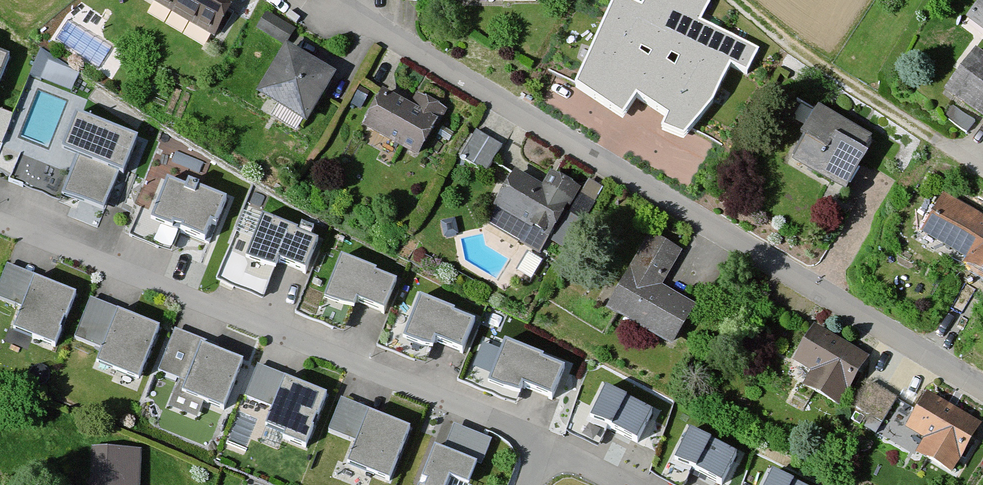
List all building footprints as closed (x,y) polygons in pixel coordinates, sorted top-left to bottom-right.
[(209,39),(232,0),(143,0),(209,39)] [(697,18),(707,0),(642,0),(640,3),(635,0),(610,0),(577,81),(622,112),(633,92),(665,113),(660,129),(683,138),(715,99),(729,64),(748,72),(758,47),(697,18)] [(965,20),(982,33),(982,0),(979,0),(965,20)] [(290,35),(263,17),(253,33),(280,50),(290,35)] [(327,80),(280,52),(251,100),(298,128),(327,80)] [(971,52),(941,93),(982,124),(982,61),(971,52)] [(406,110),(379,95),(358,133),(411,161),(437,112),(412,99),(406,110)] [(138,133),(76,109),(61,146),(78,152),(63,191),(104,208),(120,169),(123,170),(138,133)] [(868,141),(813,110),(795,141),(800,144),(788,165),(838,194),(868,141)] [(477,129),(460,157),(486,172),(503,144),(477,129)] [(538,190),(510,174),(489,211),(545,242),(574,190),(547,175),(538,190)] [(227,196),(186,179),(184,184),(168,178),(151,218),(205,240),(212,223),(216,224),(227,196)] [(940,198),(919,235),(964,261),(961,266),(982,279),(982,223),(940,198)] [(296,228),(262,216),(246,257),(273,267),(277,258),(305,269),(316,241),(294,232),(296,228)] [(675,254),(645,237),(602,312),(666,348),(689,308),(655,289),(675,254)] [(374,267),(340,254),(324,296),(351,306),(355,297),(384,308),(395,280),(373,271),(374,267)] [(49,350),(70,299),(32,284),(11,335),(49,350)] [(454,309),(420,296),(404,337),(431,347),(435,338),(464,349),(474,321),(452,312),(454,309)] [(138,383),(159,332),(116,315),(95,366),(138,383)] [(862,361),(810,329),(789,364),(808,376),(798,393),(831,412),(862,361)] [(541,355),(507,342),(491,383),(519,393),(522,384),(551,395),(562,367),(540,358),(541,355)] [(218,415),(238,367),(199,352),(179,399),(218,415)] [(308,442),(326,398),(283,381),(265,425),(308,442)] [(651,415),(605,390),(590,416),(636,441),(651,415)] [(976,428),(924,397),(901,434),(921,446),(913,459),(945,479),(976,428)] [(389,479),(409,428),(341,401),(329,431),(357,442),(349,463),(389,479)] [(736,457),(690,432),(675,458),(721,483),(736,457)] [(436,449),(422,484),(467,484),(475,465),(436,449)] [(89,453),(88,484),(135,484),(136,455),(89,453)] [(772,475),(766,484),(791,484),(772,475)]
